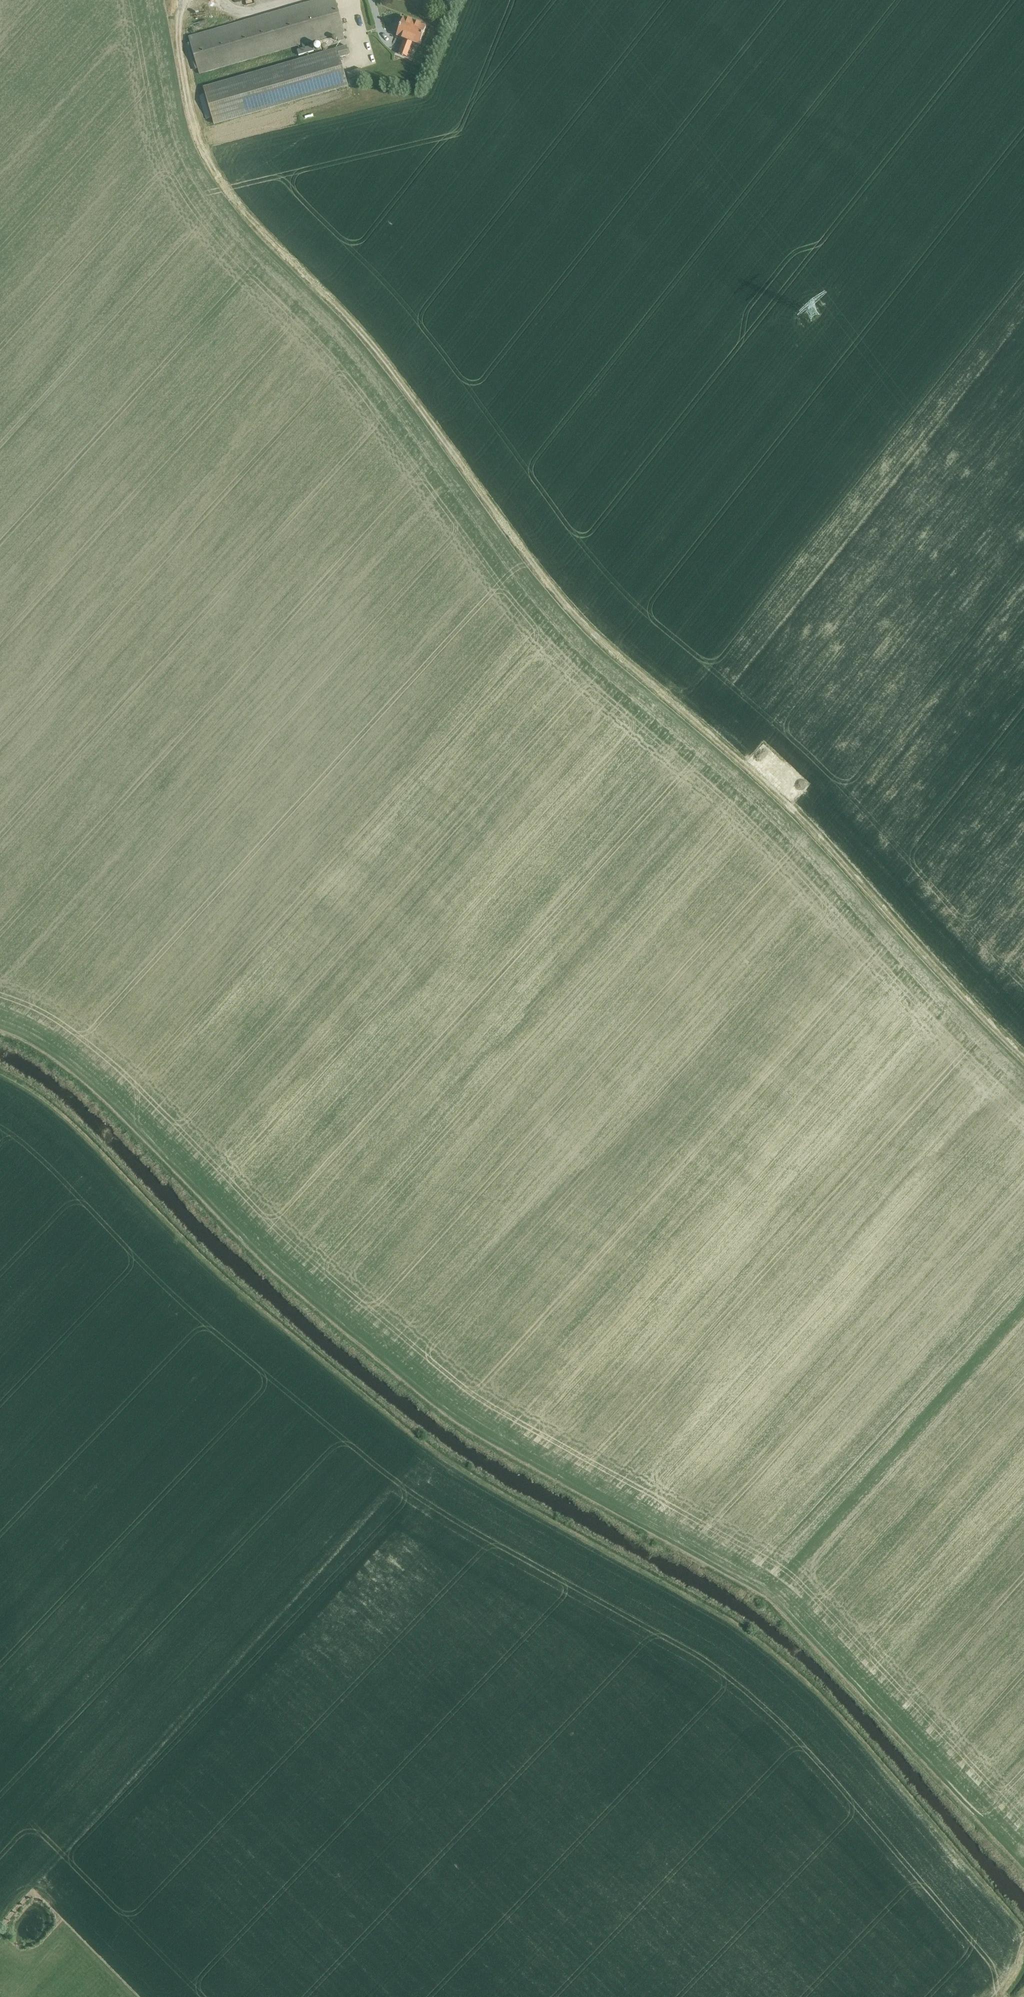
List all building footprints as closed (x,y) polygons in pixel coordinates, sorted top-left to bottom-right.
[(337,35),(343,33),(343,32),(344,32),(335,0),(320,0),(189,38),(199,74),(337,34),(337,35)] [(419,45),(426,27),(403,18),(396,36),(404,39),(398,54),(406,57),(412,42),(419,45)] [(203,88),(214,124),(348,86),(339,57),(349,54),(347,46),(203,88)] [(361,69),(348,73),(349,78),(362,74),(361,69)]
